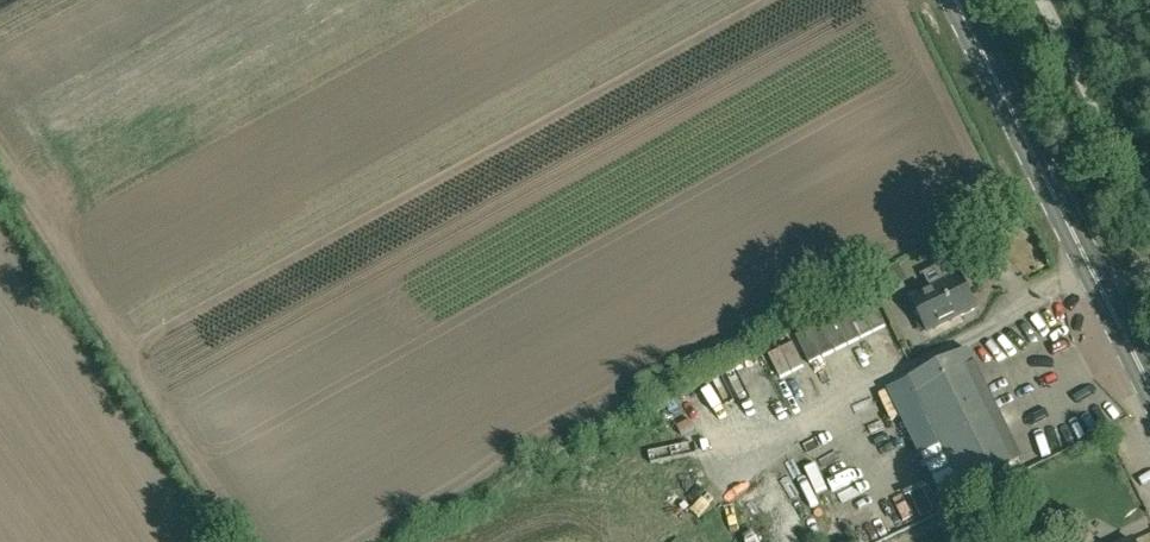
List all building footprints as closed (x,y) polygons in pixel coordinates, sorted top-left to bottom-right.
[(928,332),(976,309),(960,275),(958,276),(951,261),(923,275),(930,289),(911,299),(928,332)] [(871,297),(858,303),(872,332),(885,326),(871,297)] [(860,338),(872,332),(858,303),(846,309),(860,338)] [(833,315),(847,344),(860,338),(846,309),(833,315)] [(835,351),(847,344),(833,315),(821,321),(835,351)] [(822,324),(808,331),(821,357),(835,351),(822,324)] [(808,364),(821,357),(808,331),(795,337),(808,364)] [(792,344),(780,349),(792,373),(804,367),(792,344)] [(792,373),(780,349),(768,355),(780,379),(792,373)] [(979,482),(1023,460),(967,349),(908,379),(966,496),(982,489),(979,482)] [(932,508),(944,502),(933,479),(920,485),(932,508)] [(932,508),(920,485),(908,491),(921,518),(933,512),(932,508)]
